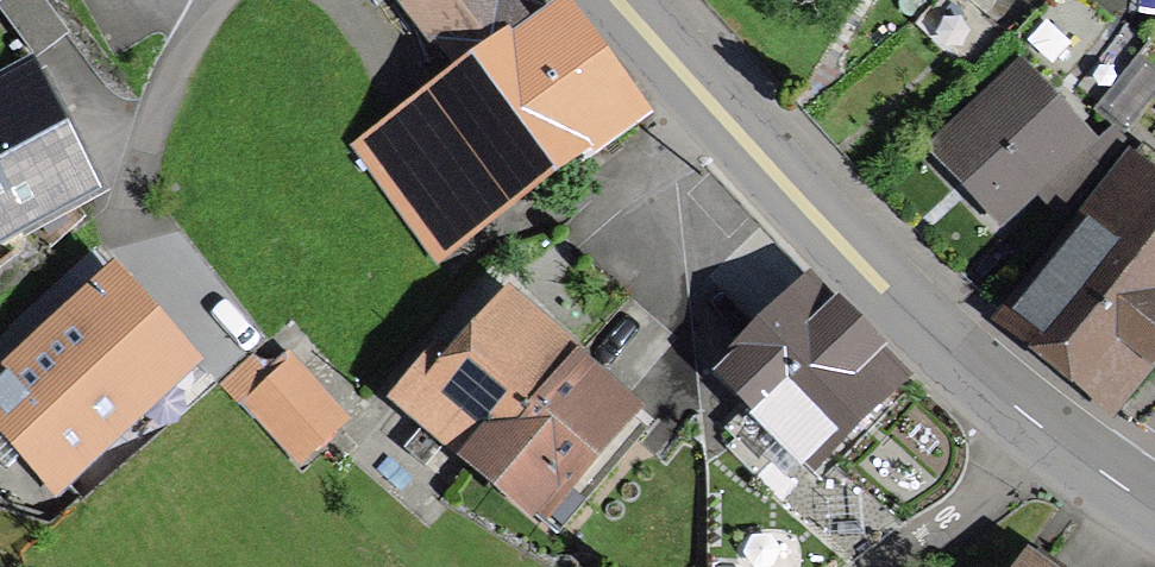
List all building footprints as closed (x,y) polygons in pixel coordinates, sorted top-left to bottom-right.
[(42,0),(0,0),(0,10),(33,55),(66,32),(42,0)] [(569,0),(550,0),(530,15),(514,27),(510,21),(448,67),(351,138),(441,260),(648,107),(569,0)] [(448,67),(510,21),(514,27),(530,15),(519,0),(398,0),(448,67)] [(1112,121),(1099,135),(1021,52),(923,143),(1001,226),(1045,186),(1075,209),(1127,145),(1132,138),(1112,121)] [(1154,90),(1154,72),(1132,56),(1092,103),(1129,130),(1154,90)] [(26,60),(0,73),(0,241),(92,197),(26,60)] [(1154,362),(1154,168),(1127,145),(1075,209),(988,319),(1111,417),(1154,362)] [(8,355),(0,345),(0,447),(59,516),(91,489),(78,474),(200,369),(111,266),(8,355)] [(706,369),(745,409),(734,421),(744,431),(736,439),(766,469),(784,451),(799,467),(806,461),(815,470),(912,375),(808,269),(706,369)] [(580,345),(506,284),(445,356),(430,344),(385,397),(457,457),(515,387),(533,402),(575,351),(580,345)] [(644,408),(575,351),(533,402),(515,387),(457,457),(454,460),(531,524),(539,514),(548,522),(644,408)] [(349,422),(293,355),(241,398),(298,465),(349,422)] [(1027,543),(1010,566),(1062,566),(1027,543)]
